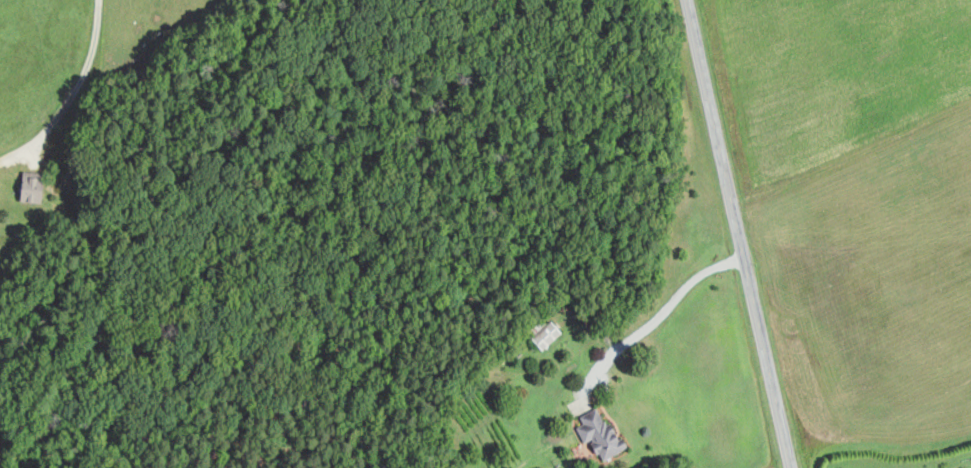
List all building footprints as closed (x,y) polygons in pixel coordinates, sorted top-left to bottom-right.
[(49,172),(25,171),(24,186),(24,201),(47,202),(49,172)] [(582,416),(586,424),(579,427),(588,442),(593,439),(605,461),(627,450),(604,405),(582,416)]
